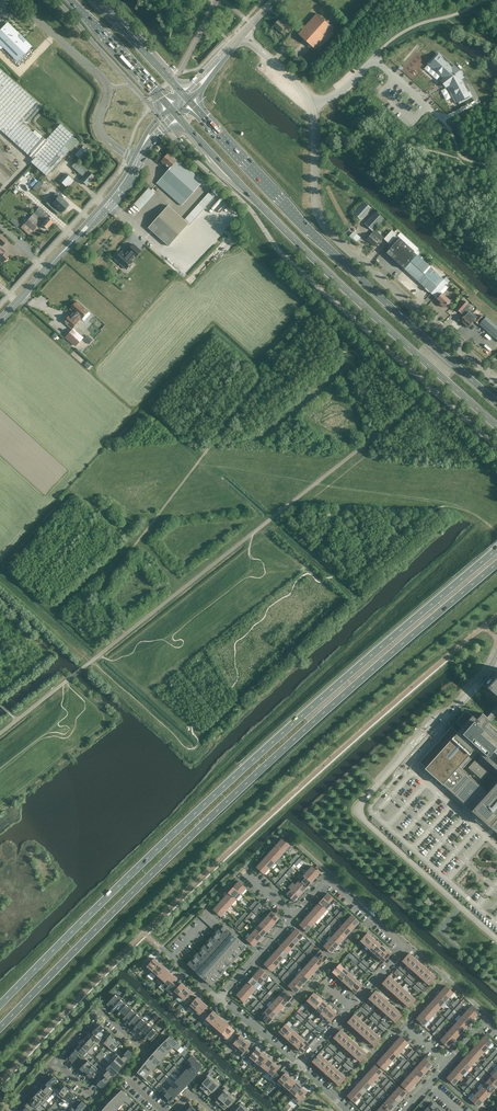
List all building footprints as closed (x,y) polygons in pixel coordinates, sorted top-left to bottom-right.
[(315,49),(333,28),(317,13),(298,34),(309,44),(308,46),(310,48),(312,47),(315,49)] [(288,33),(293,27),(288,23),(286,25),(288,27),(287,28),(278,20),(274,26),(280,31),(282,28),(288,33)] [(0,31),(0,40),(19,58),(29,48),(6,25),(0,31)] [(437,54),(430,63),(444,76),(440,80),(442,82),(441,84),(443,86),(445,85),(446,88),(447,88),(455,103),(457,102),(460,101),(461,102),(470,97),(464,85),(466,83),(460,71),(449,62),(448,64),(437,54)] [(65,155),(69,151),(64,146),(74,136),(60,124),(46,140),(43,138),(35,130),(33,133),(20,121),(37,102),(0,70),(0,130),(33,160),(35,157),(51,171),(65,155)] [(80,159),(87,152),(82,147),(75,155),(80,159)] [(182,206),(203,182),(175,157),(174,158),(169,153),(161,161),(170,169),(157,183),(182,206)] [(86,185),(94,177),(88,171),(77,161),(72,166),(83,177),(80,180),(86,185)] [(64,192),(74,181),(66,174),(59,181),(63,185),(60,188),(64,192)] [(57,194),(59,191),(52,185),(50,188),(57,194)] [(134,204),(139,208),(153,192),(149,188),(134,204)] [(22,192),(19,195),(21,197),(21,198),(23,200),(24,199),(25,200),(28,197),(22,192)] [(48,201),(53,206),(51,208),(58,215),(60,212),(61,213),(69,205),(55,193),(48,201)] [(195,218),(214,197),(209,193),(190,213),(195,218)] [(361,219),(371,208),(364,201),(354,212),(361,219)] [(169,246),(189,224),(168,205),(148,228),(169,246)] [(47,229),(53,222),(49,219),(51,217),(39,207),(21,227),(29,235),(42,220),(44,221),(41,224),(47,229)] [(376,212),(365,224),(373,231),(384,218),(376,212)] [(12,218),(10,221),(17,227),(20,224),(12,218)] [(375,230),(366,239),(370,243),(379,233),(375,230)] [(390,244),(384,251),(405,269),(417,256),(414,252),(397,236),(398,236),(399,234),(395,230),(393,232),(392,230),(384,239),(390,244)] [(353,231),(350,236),(358,241),(361,236),(353,231)] [(379,233),(370,243),(374,246),(379,241),(380,242),(384,237),(379,233)] [(133,262),(132,261),(135,257),(136,257),(141,251),(134,244),(128,250),(129,251),(125,255),(122,252),(115,259),(126,269),(133,262)] [(7,257),(9,255),(0,247),(0,261),(2,262),(4,260),(5,261),(6,261),(7,259),(7,258),(7,257)] [(441,275),(432,266),(419,254),(417,256),(405,269),(418,281),(431,293),(444,280),(442,278),(443,277),(442,277),(441,277),(440,276),(441,275)] [(448,283),(444,280),(431,293),(435,297),(436,296),(438,298),(438,299),(442,303),(440,304),(444,308),(447,304),(450,306),(455,301),(452,299),(450,301),(442,294),(440,292),(448,283)] [(88,312),(77,301),(70,309),(74,312),(71,316),(70,315),(64,322),(72,329),(78,322),(77,322),(81,318),(82,319),(88,312)] [(460,321),(471,310),(469,308),(470,306),(464,301),(457,309),(464,316),(460,321)] [(479,314),(478,316),(473,312),(473,313),(470,311),(471,310),(460,321),(468,328),(472,323),(473,323),(475,321),(479,324),(484,319),(479,314)] [(487,316),(479,325),(495,339),(496,336),(496,325),(487,316)] [(83,338),(73,329),(66,337),(76,346),(83,338)] [(88,334),(84,338),(89,343),(93,339),(88,334)] [(488,687),(496,695),(496,677),(488,687)] [(419,762),(426,768),(425,768),(438,780),(438,781),(438,782),(438,783),(439,783),(439,784),(440,784),(441,784),(441,783),(496,833),(496,737),(485,726),(496,712),(496,706),(487,717),(483,713),(477,719),(473,715),(472,716),(466,710),(456,722),(462,727),(458,732),(451,726),(419,762)] [(289,846),(282,839),(278,843),(279,843),(278,845),(277,844),(285,852),(286,852),(284,851),(289,846)] [(285,852),(277,844),(273,848),(274,849),(273,850),(272,850),(280,858),(281,858),(279,857),(281,855),(282,856),(285,852)] [(280,858),(272,850),(268,854),(269,855),(268,856),(267,855),(267,856),(275,863),(276,863),(274,862),(276,861),(277,862),(280,858)] [(275,863),(267,856),(263,860),(264,860),(262,862),(269,868),(271,866),(272,867),(275,863)] [(269,868),(262,862),(261,863),(260,863),(257,867),(264,874),(269,868)] [(312,866),(308,871),(315,878),(320,873),(312,866)] [(308,871),(303,875),(311,882),(315,878),(308,871)] [(303,875),(299,880),(307,887),(311,882),(303,875)] [(299,880),(295,885),(303,892),(307,887),(299,880)] [(246,888),(239,881),(235,885),(236,886),(234,887),(233,887),(241,894),(246,888)] [(293,882),(288,887),(289,887),(299,896),(303,892),(295,885),(293,882)] [(241,894),(233,887),(230,891),(231,891),(229,893),(229,892),(228,892),(236,899),(241,894)] [(289,887),(284,892),(294,901),(299,896),(289,887)] [(236,899),(228,892),(225,896),(226,897),(224,898),(223,898),(231,905),(236,899)] [(327,893),(323,898),(331,905),(335,900),(327,893)] [(231,905),(223,898),(220,902),(220,903),(219,904),(226,910),(231,905)] [(331,905),(323,898),(319,902),(327,909),(331,905)] [(327,909),(319,902),(315,907),(323,913),(327,909)] [(226,910),(219,904),(218,906),(217,905),(213,909),(221,916),(226,910)] [(323,913),(315,907),(312,911),(319,918),(323,913)] [(205,909),(199,916),(213,929),(220,921),(205,909)] [(272,911),(267,916),(275,923),(279,918),(272,911)] [(319,918),(312,911),(308,915),(315,922),(319,918)] [(315,922),(308,915),(304,920),(311,927),(315,922)] [(352,915),(347,919),(355,926),(359,922),(352,915)] [(275,923),(267,916),(263,920),(271,927),(275,923)] [(355,926),(347,919),(344,924),(351,931),(355,926)] [(271,927),(263,920),(259,925),(267,932),(271,927)] [(311,927),(304,920),(300,924),(307,931),(311,927)] [(351,931),(344,924),(340,928),(347,935),(351,931)] [(246,945),(224,925),(188,965),(210,984),(246,945)] [(267,932),(259,925),(255,929),(254,928),(254,929),(262,936),(267,932)] [(296,928),(292,933),(299,940),(304,935),(296,928)] [(347,935),(340,928),(336,933),(343,939),(347,935)] [(262,936),(254,929),(250,933),(251,934),(258,941),(262,936)] [(299,940),(292,933),(288,937),(296,944),(299,940)] [(343,939),(336,933),(332,937),(339,944),(343,939)] [(360,942),(364,946),(372,937),(367,933),(360,940),(361,941),(360,942)] [(258,941),(251,934),(246,939),(254,946),(258,941)] [(296,944),(288,937),(284,942),(292,949),(296,944)] [(339,944),(332,937),(328,941),(335,948),(339,944)] [(372,937),(364,946),(365,945),(370,949),(377,941),(372,937)] [(335,948),(328,941),(324,946),(331,953),(335,948)] [(381,945),(377,941),(370,949),(369,950),(373,954),(381,945)] [(292,949),(284,942),(280,946),(288,953),(292,949)] [(381,945),(373,954),(378,958),(386,949),(381,945)] [(288,953),(280,946),(276,951),(284,957),(288,953)] [(391,954),(386,949),(378,958),(379,957),(384,961),(391,954)] [(320,950),(316,955),(324,961),(328,957),(320,950)] [(284,957),(276,951),(272,955),(280,962),(284,957)] [(409,953),(402,960),(407,964),(414,957),(409,953)] [(280,962),(272,955),(268,959),(276,966),(280,962)] [(324,961),(316,955),(312,959),(320,966),(324,961)] [(414,957),(407,964),(411,968),(418,961),(414,957)] [(146,968),(151,972),(159,963),(154,958),(150,962),(147,959),(141,967),(144,970),(146,968)] [(276,966),(268,959),(264,964),(272,971),(276,966)] [(320,966),(312,959),(308,963),(316,970),(320,966)] [(418,961),(411,968),(416,972),(422,965),(418,961)] [(163,966),(159,963),(151,972),(157,977),(166,967),(163,965),(163,966)] [(316,970),(308,963),(304,968),(312,975),(316,970)] [(339,964),(332,971),(337,976),(344,968),(339,964)] [(427,969),(422,965),(416,972),(420,976),(427,969)] [(166,967),(157,977),(163,982),(171,973),(168,970),(168,969),(166,967)] [(260,968),(256,972),(265,980),(269,977),(267,976),(268,975),(260,968)] [(312,975),(304,968),(300,972),(308,979),(312,975)] [(344,968),(337,976),(342,980),(350,971),(346,968),(345,969),(344,968)] [(427,969),(420,976),(424,980),(431,973),(427,969)] [(350,971),(342,980),(347,984),(353,976),(349,972),(350,971)] [(265,980),(256,972),(252,977),(260,984),(264,980),(265,981),(265,980)] [(308,979),(300,972),(296,977),(304,983),(308,979)] [(169,991),(175,984),(172,982),(176,978),(171,973),(163,982),(161,984),(169,991)] [(431,973),(424,980),(429,984),(436,977),(431,973)] [(382,983),(387,987),(394,979),(389,975),(382,983)] [(353,976),(347,984),(351,988),(359,979),(358,980),(353,976)] [(260,984),(252,977),(248,981),(256,988),(260,984)] [(304,983),(296,977),(292,981),(300,988),(304,983)] [(359,979),(351,988),(356,993),(363,985),(362,984),(363,983),(359,979)] [(394,979),(387,987),(391,991),(398,983),(394,979)] [(256,988),(248,981),(244,986),(252,993),(256,988)] [(300,988),(292,981),(288,985),(296,992),(300,988)] [(178,987),(175,984),(169,991),(172,994),(173,992),(178,997),(187,987),(181,983),(178,987)] [(398,983),(391,991),(396,995),(402,987),(398,983)] [(252,993),(244,986),(241,990),(249,998),(250,998),(248,997),(252,993)] [(446,986),(441,990),(449,997),(454,993),(446,986)] [(187,987),(178,997),(183,1001),(181,1003),(184,1005),(191,998),(188,996),(192,992),(187,987)] [(402,987),(396,995),(400,999),(407,991),(402,987)] [(283,989),(279,993),(288,1001),(292,996),(285,990),(284,990),(283,989)] [(249,998),(241,990),(236,995),(244,1002),(245,1001),(246,1002),(249,998)] [(376,990),(369,998),(373,1002),(380,994),(376,990)] [(449,997),(441,990),(437,995),(445,1002),(449,997)] [(411,995),(407,991),(400,999),(404,1003),(411,995)] [(314,992),(307,1000),(312,1004),(319,997),(314,992)] [(280,994),(276,998),(284,1005),(288,1001),(279,993),(280,994)] [(115,994),(107,1004),(109,1006),(110,1004),(114,1007),(121,999),(122,998),(118,995),(117,996),(115,994)] [(380,994),(373,1002),(378,1006),(385,998),(380,994)] [(411,995),(404,1003),(409,1007),(416,999),(411,995)] [(445,1002),(437,995),(433,1000),(441,1007),(445,1002)] [(193,1001),(191,998),(184,1005),(187,1008),(189,1006),(194,1011),(202,1001),(197,997),(193,1001)] [(319,997),(312,1004),(316,1009),(323,1001),(319,997)] [(276,998),(273,1003),(280,1010),(284,1005),(276,998)] [(385,998),(378,1006),(382,1010),(389,1002),(385,998)] [(114,1007),(112,1009),(114,1010),(116,1009),(119,1012),(126,1004),(127,1003),(124,1000),(123,1001),(121,999),(114,1007)] [(441,1007),(433,1000),(429,1004),(437,1011),(441,1007)] [(202,1001),(194,1011),(199,1015),(197,1017),(200,1019),(206,1012),(204,1010),(207,1006),(202,1001)] [(323,1001),(316,1009),(317,1009),(316,1010),(320,1014),(328,1005),(323,1001)] [(389,1002),(382,1010),(386,1014),(393,1006),(389,1002)] [(273,1003),(269,1007),(276,1014),(280,1010),(273,1003)] [(119,1012),(118,1013),(120,1015),(121,1014),(124,1017),(125,1017),(132,1009),(131,1009),(133,1008),(129,1004),(128,1006),(126,1004),(119,1012)] [(437,1011),(429,1004),(425,1009),(433,1016),(437,1011)] [(328,1005),(320,1014),(321,1013),(325,1017),(324,1018),(325,1018),(332,1009),(328,1005)] [(472,1005),(466,1012),(473,1019),(478,1014),(475,1012),(477,1009),(472,1005)] [(386,1014),(391,1018),(398,1010),(393,1006),(386,1014)] [(269,1007),(265,1012),(272,1019),(276,1014),(269,1007)] [(125,1017),(124,1017),(123,1018),(125,1020),(126,1019),(130,1022),(137,1014),(138,1012),(135,1009),(133,1011),(132,1009),(125,1017)] [(332,1009),(325,1018),(329,1022),(330,1021),(337,1013),(332,1009)] [(433,1016),(425,1009),(421,1014),(428,1021),(433,1016)] [(398,1010),(391,1018),(395,1022),(402,1014),(398,1010)] [(209,1015),(206,1012),(200,1019),(203,1022),(205,1020),(210,1025),(218,1015),(213,1011),(209,1015)] [(265,1012),(259,1018),(264,1022),(266,1021),(268,1023),(272,1019),(265,1012)] [(466,1012),(461,1017),(469,1023),(473,1019),(466,1012)] [(130,1022),(128,1023),(130,1025),(132,1023),(135,1026),(135,1027),(142,1019),(143,1017),(140,1014),(139,1016),(137,1014),(130,1022)] [(347,1022),(352,1026),(359,1018),(354,1014),(347,1022)] [(428,1021),(421,1014),(416,1018),(421,1023),(420,1023),(423,1026),(423,1025),(424,1025),(428,1021)] [(221,1018),(218,1015),(210,1025),(215,1030),(224,1020),(222,1017),(221,1018)] [(461,1017),(457,1021),(465,1028),(469,1023),(461,1017)] [(352,1026),(356,1030),(363,1022),(359,1018),(352,1026)] [(135,1027),(135,1026),(134,1028),(136,1030),(137,1028),(141,1031),(148,1024),(148,1023),(149,1022),(145,1019),(144,1020),(142,1019),(135,1027)] [(224,1020),(215,1030),(221,1035),(230,1026),(226,1023),(227,1022),(224,1020)] [(457,1021),(453,1026),(461,1033),(465,1028),(457,1021)] [(356,1030),(361,1034),(368,1026),(363,1022),(356,1030)] [(279,1031),(284,1035),(291,1028),(286,1023),(279,1031)] [(98,1024),(91,1031),(100,1039),(102,1037),(97,1034),(99,1031),(100,1032),(104,1027),(101,1024),(100,1025),(98,1024)] [(141,1031),(139,1033),(141,1035),(143,1033),(146,1036),(153,1028),(152,1029),(149,1026),(150,1025),(148,1024),(141,1031)] [(230,1026),(221,1035),(226,1039),(224,1041),(228,1044),(234,1037),(231,1034),(235,1030),(230,1026)] [(361,1034),(365,1037),(372,1030),(368,1026),(361,1034)] [(453,1026),(449,1030),(457,1037),(461,1033),(453,1026)] [(146,1036),(145,1038),(147,1039),(148,1038),(152,1041),(160,1032),(156,1029),(155,1030),(153,1028),(146,1036)] [(291,1028),(284,1035),(289,1040),(295,1032),(291,1028)] [(345,1033),(340,1029),(334,1037),(338,1041),(345,1033)] [(365,1037),(370,1041),(377,1034),(372,1030),(365,1037)] [(449,1030),(445,1035),(452,1042),(457,1037),(449,1030)] [(100,1039),(91,1031),(89,1034),(89,1035),(88,1036),(87,1035),(87,1036),(97,1045),(101,1040),(100,1039)] [(295,1032),(289,1040),(293,1044),(300,1036),(295,1032)] [(338,1041),(343,1045),(349,1037),(345,1033),(338,1041)] [(107,1039),(105,1042),(102,1037),(100,1039),(101,1040),(104,1042),(104,1043),(106,1044),(108,1046),(115,1039),(114,1038),(114,1037),(111,1034),(107,1038),(107,1039)] [(377,1034),(370,1041),(374,1046),(381,1038),(377,1034)] [(237,1039),(234,1037),(228,1044),(231,1047),(232,1045),(237,1049),(245,1039),(240,1035),(237,1039)] [(441,1041),(440,1041),(443,1044),(444,1043),(448,1047),(452,1042),(445,1035),(440,1040),(441,1041)] [(484,1035),(480,1040),(489,1048),(488,1047),(492,1042),(492,1041),(490,1039),(489,1040),(484,1035)] [(97,1045),(87,1036),(84,1038),(85,1039),(84,1040),(83,1040),(93,1049),(97,1045)] [(166,1039),(165,1040),(173,1046),(177,1050),(181,1046),(181,1045),(174,1039),(173,1040),(172,1039),(172,1038),(170,1036),(166,1039)] [(300,1036),(293,1044),(298,1048),(305,1040),(300,1036)] [(401,1036),(397,1041),(404,1048),(408,1043),(401,1036)] [(349,1037),(343,1045),(347,1049),(354,1041),(349,1037)] [(245,1039),(237,1049),(242,1053),(241,1055),(244,1058),(250,1050),(247,1048),(251,1044),(245,1039)] [(93,1049),(83,1040),(81,1043),(81,1044),(80,1045),(79,1044),(89,1053),(93,1049)] [(116,1040),(109,1048),(111,1050),(113,1051),(116,1054),(116,1053),(117,1055),(119,1053),(114,1050),(117,1047),(117,1048),(121,1043),(118,1040),(117,1041),(116,1040)] [(173,1046),(165,1040),(162,1044),(161,1044),(169,1051),(173,1046)] [(305,1040),(298,1048),(303,1052),(310,1044),(305,1040)] [(489,1048),(480,1040),(476,1045),(484,1052),(484,1051),(485,1052),(489,1048)] [(358,1045),(354,1041),(347,1049),(351,1053),(358,1045)] [(404,1048),(397,1041),(393,1045),(400,1052),(404,1048)] [(89,1053),(79,1044),(77,1047),(77,1048),(76,1049),(75,1049),(83,1056),(87,1052),(89,1053)] [(169,1051),(161,1044),(157,1049),(157,1048),(165,1056),(169,1051)] [(358,1045),(351,1053),(356,1057),(363,1049),(358,1045)] [(400,1052),(393,1045),(389,1049),(396,1056),(400,1052)] [(484,1052),(476,1045),(472,1050),(480,1056),(484,1052)] [(165,1056),(157,1048),(157,1049),(153,1053),(163,1062),(161,1060),(165,1056)] [(253,1053),(250,1050),(244,1058),(247,1060),(249,1058),(254,1062),(255,1061),(262,1053),(256,1048),(253,1053)] [(69,1059),(73,1062),(77,1057),(76,1057),(79,1054),(82,1059),(84,1057),(83,1056),(75,1049),(69,1057),(70,1058),(69,1059)] [(125,1054),(122,1057),(119,1053),(117,1055),(126,1062),(132,1055),(131,1053),(132,1052),(128,1049),(124,1054),(125,1054)] [(363,1049),(356,1057),(360,1061),(367,1053),(363,1049)] [(396,1056),(389,1049),(385,1054),(393,1061),(396,1056)] [(480,1056),(472,1050),(468,1054),(475,1061),(480,1056)] [(126,1062),(117,1055),(116,1053),(116,1054),(112,1058),(122,1067),(125,1064),(124,1063),(125,1062),(126,1063),(126,1062)] [(163,1062),(153,1053),(149,1058),(158,1067),(163,1062)] [(265,1055),(262,1053),(255,1061),(259,1064),(258,1066),(260,1067),(268,1057),(266,1055),(265,1055)] [(319,1053),(312,1061),(317,1065),(324,1057),(319,1053)] [(393,1061),(385,1054),(381,1058),(389,1065),(393,1061)] [(475,1061),(468,1054),(464,1059),(471,1066),(475,1061)] [(199,1061),(195,1058),(192,1056),(188,1060),(192,1063),(200,1070),(203,1066),(200,1063),(200,1064),(198,1062),(199,1061)] [(85,1071),(92,1064),(90,1062),(88,1060),(84,1057),(82,1059),(87,1061),(85,1064),(84,1064),(80,1068),(83,1071),(84,1070),(85,1071)] [(268,1057),(260,1067),(266,1072),(274,1063),(270,1060),(271,1059),(268,1057)] [(317,1065),(321,1069),(328,1061),(324,1057),(317,1065)] [(122,1067),(112,1058),(114,1060),(110,1064),(118,1071),(121,1068),(120,1068),(121,1067),(122,1067)] [(158,1067),(149,1058),(148,1058),(149,1058),(145,1063),(145,1062),(154,1071),(158,1067)] [(389,1065),(381,1058),(377,1063),(384,1070),(389,1065)] [(425,1058),(421,1062),(428,1069),(432,1064),(425,1058)] [(471,1066),(464,1059),(459,1063),(467,1070),(471,1066)] [(321,1069),(326,1073),(333,1065),(328,1061),(321,1069)] [(154,1071),(145,1062),(144,1063),(145,1063),(141,1067),(148,1074),(152,1070),(154,1071)] [(428,1069),(421,1062),(417,1066),(424,1073),(428,1069)] [(192,1063),(188,1068),(196,1075),(200,1070),(192,1063)] [(274,1063),(266,1072),(271,1076),(269,1078),(272,1081),(278,1074),(275,1071),(279,1067),(274,1063)] [(467,1070),(459,1063),(455,1068),(463,1075),(467,1070)] [(118,1071),(110,1064),(106,1069),(114,1076),(117,1073),(116,1072),(117,1071),(118,1072),(118,1071)] [(94,1073),(97,1070),(100,1074),(102,1072),(100,1071),(97,1069),(98,1069),(96,1067),(93,1065),(87,1073),(88,1074),(87,1075),(90,1078),(94,1073)] [(326,1073),(330,1077),(337,1069),(333,1065),(326,1073)] [(375,1065),(371,1069),(379,1076),(383,1071),(375,1065)] [(424,1073),(417,1066),(413,1071),(420,1078),(424,1073)] [(148,1074),(141,1067),(137,1072),(140,1074),(142,1075),(141,1076),(144,1079),(144,1078),(148,1082),(152,1077),(148,1074)] [(196,1075),(188,1068),(184,1073),(192,1080),(192,1079),(191,1079),(195,1075),(196,1075)] [(463,1075),(455,1068),(451,1073),(459,1080),(463,1075)] [(114,1076),(106,1069),(102,1073),(110,1080),(113,1077),(112,1077),(113,1075),(114,1076)] [(334,1081),(341,1073),(337,1069),(330,1077),(334,1081)] [(371,1069),(367,1074),(375,1080),(379,1076),(371,1069)] [(420,1078),(413,1071),(409,1075),(417,1082),(420,1078)] [(103,1087),(110,1080),(102,1073),(102,1072),(100,1074),(105,1077),(102,1080),(101,1079),(97,1084),(101,1087),(102,1086),(103,1087)] [(281,1076),(278,1074),(272,1081),(275,1084),(277,1082),(282,1086),(290,1077),(285,1072),(281,1076)] [(192,1080),(184,1073),(180,1077),(187,1084),(191,1079),(192,1080)] [(201,1088),(204,1091),(215,1079),(215,1078),(214,1079),(209,1074),(209,1073),(200,1083),(201,1083),(202,1084),(199,1087),(200,1087),(201,1086),(202,1087),(201,1088)] [(346,1077),(341,1073),(334,1081),(339,1085),(346,1077)] [(459,1080),(451,1073),(447,1078),(451,1082),(453,1085),(454,1084),(454,1085),(459,1080)] [(367,1074),(363,1078),(371,1085),(375,1080),(367,1074)] [(417,1082),(409,1075),(405,1080),(413,1087),(417,1082)] [(52,1076),(45,1083),(53,1091),(55,1089),(50,1086),(53,1083),(53,1084),(57,1079),(54,1076),(53,1077),(52,1076)] [(492,1076),(488,1080),(495,1087),(496,1085),(496,1080),(492,1076)] [(187,1084),(180,1077),(175,1082),(183,1089),(187,1084)] [(294,1080),(290,1077),(282,1086),(288,1091),(297,1081),(294,1079),(294,1080)] [(363,1078),(359,1082),(367,1089),(371,1085),(363,1078)] [(215,1079),(204,1091),(207,1094),(208,1092),(209,1094),(208,1095),(211,1092),(212,1093),(212,1094),(221,1084),(220,1084),(215,1079)] [(413,1087),(405,1080),(401,1084),(408,1091),(413,1087)] [(495,1087),(488,1080),(483,1085),(491,1092),(495,1087)] [(297,1081),(288,1091),(294,1097),(302,1087),(299,1084),(299,1083),(297,1081)] [(183,1089),(175,1082),(171,1086),(179,1093),(183,1089)] [(359,1082),(355,1087),(363,1094),(367,1089),(359,1082)] [(53,1091),(45,1083),(42,1086),(43,1087),(42,1088),(41,1087),(41,1088),(51,1096),(49,1094),(52,1090),(54,1092),(55,1092),(53,1091)] [(61,1091),(58,1093),(55,1089),(53,1091),(55,1092),(57,1094),(57,1095),(59,1096),(61,1098),(68,1091),(67,1090),(68,1089),(65,1085),(60,1090),(61,1091)] [(491,1092),(483,1085),(479,1090),(487,1097),(491,1092)] [(171,1086),(167,1091),(175,1098),(179,1093),(179,1094),(179,1093),(171,1086)] [(399,1086),(395,1091),(403,1098),(407,1093),(399,1086)] [(217,1103),(220,1105),(231,1093),(225,1088),(225,1087),(216,1097),(216,1098),(217,1097),(218,1098),(215,1101),(216,1102),(217,1100),(218,1101),(217,1103)] [(307,1092),(302,1087),(294,1097),(292,1099),(300,1106),(306,1099),(303,1096),(307,1092)] [(355,1087),(351,1091),(359,1098),(361,1100),(365,1095),(363,1094),(355,1087)] [(51,1096),(41,1088),(38,1090),(39,1091),(38,1092),(37,1092),(47,1101),(51,1096)] [(167,1091),(163,1088),(160,1092),(164,1095),(163,1096),(166,1098),(167,1097),(168,1099),(171,1102),(175,1098),(167,1091)] [(121,1090),(117,1093),(125,1100),(129,1104),(132,1100),(125,1094),(123,1093),(124,1092),(121,1090)] [(487,1097),(479,1090),(475,1094),(483,1101),(487,1097)] [(351,1091),(347,1096),(355,1103),(359,1098),(351,1091)] [(403,1098),(395,1091),(391,1095),(399,1102),(403,1098)] [(47,1101),(37,1092),(34,1095),(35,1095),(34,1097),(33,1096),(43,1105),(47,1101)] [(63,1099),(65,1101),(67,1103),(70,1105),(71,1107),(73,1105),(68,1102),(70,1099),(71,1099),(75,1095),(71,1092),(71,1093),(69,1092),(63,1099)] [(114,1097),(113,1097),(121,1104),(125,1100),(117,1093),(114,1097)] [(231,1093),(220,1105),(223,1108),(224,1107),(225,1108),(224,1109),(225,1109),(227,1107),(228,1108),(237,1098),(237,1099),(231,1094),(231,1093)] [(483,1101),(475,1094),(471,1099),(471,1100),(471,1101),(473,1103),(474,1102),(479,1106),(483,1101)] [(399,1102),(391,1095),(387,1099),(395,1106),(399,1102)] [(43,1105),(33,1096),(30,1099),(31,1100),(30,1101),(29,1101),(37,1109),(39,1110),(39,1109),(37,1108),(41,1104),(43,1105)] [(110,1101),(117,1108),(121,1104),(113,1097),(113,1098),(110,1101)] [(423,1109),(431,1100),(428,1098),(425,1102),(423,1100),(418,1105),(423,1109)] [(395,1106),(387,1099),(383,1104),(391,1110),(395,1106)] [(23,1110),(29,1110),(30,1109),(33,1106),(36,1110),(37,1109),(29,1101),(23,1109),(24,1110),(23,1110)] [(76,1109),(73,1105),(71,1107),(72,1107),(76,1110),(82,1110),(86,1106),(84,1105),(85,1104),(82,1101),(78,1106),(76,1109)] [(106,1105),(112,1110),(115,1110),(117,1108),(110,1101),(109,1101),(110,1102),(106,1106),(106,1105)] [(426,1110),(442,1110),(433,1103),(426,1110)]
